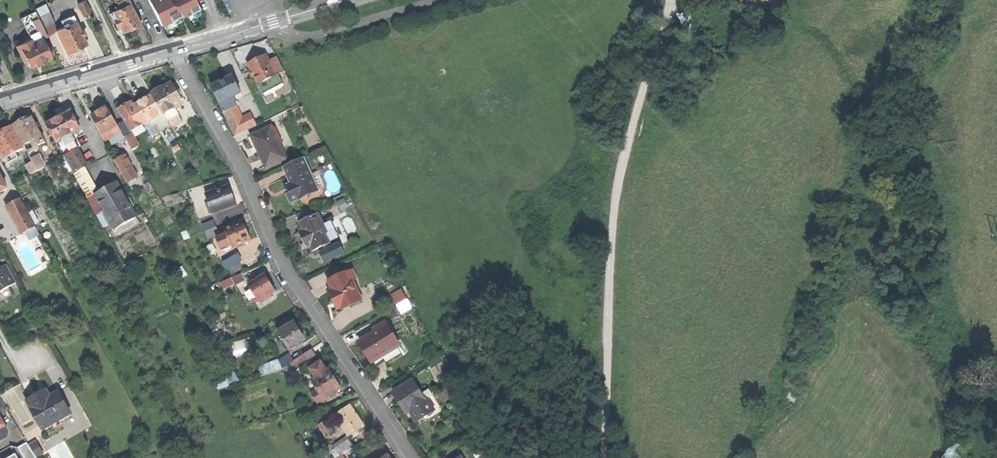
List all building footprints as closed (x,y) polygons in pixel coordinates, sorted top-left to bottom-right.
[(162,25),(182,14),(183,18),(199,7),(196,0),(148,0),(162,25)] [(78,5),(83,16),(90,13),(84,2),(78,5)] [(132,30),(141,25),(131,4),(113,13),(116,20),(113,22),(117,29),(120,27),(123,34),(132,30)] [(20,20),(23,26),(29,24),(38,19),(35,12),(20,20)] [(49,14),(38,19),(43,28),(53,23),(49,14)] [(57,32),(67,54),(76,50),(85,46),(75,23),(71,25),(68,18),(61,22),(64,29),(57,32)] [(29,24),(34,34),(37,41),(42,39),(47,37),(43,28),(38,19),(29,24)] [(23,26),(28,37),(34,34),(29,24),(23,26)] [(28,37),(30,41),(32,44),(37,41),(34,34),(28,37)] [(27,63),(29,69),(40,64),(51,58),(42,39),(37,41),(32,44),(30,41),(16,48),(23,65),(27,63)] [(247,63),(258,85),(260,84),(277,75),(269,61),(267,54),(258,59),(247,63)] [(276,57),(269,61),(277,75),(284,72),(276,57)] [(245,96),(233,72),(221,78),(209,84),(223,112),(223,114),(234,136),(257,125),(251,113),(243,117),(238,107),(240,106),(237,100),(245,96)] [(284,87),(277,75),(260,84),(266,96),(284,87)] [(152,93),(152,95),(164,114),(182,103),(171,84),(166,88),(162,89),(161,88),(152,93)] [(142,100),(134,105),(145,126),(150,123),(149,121),(161,114),(163,117),(165,116),(164,114),(152,95),(142,100)] [(184,106),(182,103),(164,114),(165,116),(165,117),(176,111),(184,106)] [(99,112),(91,116),(104,138),(107,136),(105,134),(118,127),(117,125),(107,107),(99,112)] [(70,111),(67,113),(71,121),(75,119),(70,111)] [(178,115),(176,111),(165,117),(168,121),(178,115)] [(57,118),(46,124),(56,143),(71,135),(81,129),(75,119),(71,121),(67,113),(57,118)] [(181,120),(178,115),(168,121),(171,126),(181,120)] [(22,122),(13,126),(23,145),(30,141),(34,139),(41,136),(31,117),(22,122)] [(125,121),(117,125),(118,127),(124,137),(129,145),(132,151),(138,147),(131,135),(132,134),(125,121)] [(0,133),(0,148),(5,158),(16,152),(22,149),(11,127),(2,132),(0,133)] [(273,128),(252,136),(256,146),(259,145),(260,148),(261,151),(259,152),(266,168),(286,160),(273,128)] [(79,148),(71,135),(56,143),(64,156),(75,150),(79,148)] [(44,143),(41,136),(34,139),(37,146),(44,143)] [(124,148),(129,145),(124,137),(119,140),(124,148)] [(39,158),(30,141),(23,145),(32,161),(39,158)] [(90,177),(75,150),(64,156),(79,183),(90,177)] [(18,158),(16,152),(5,158),(8,163),(18,158)] [(127,184),(140,178),(128,152),(115,158),(127,184)] [(39,158),(32,161),(37,171),(43,167),(39,158)] [(291,204),(299,200),(319,190),(305,159),(284,168),(290,183),(286,185),(289,191),(285,192),(291,204)] [(32,173),(37,171),(32,161),(27,164),(32,173)] [(206,191),(213,212),(236,203),(233,193),(229,182),(206,191)] [(106,188),(96,194),(116,229),(135,218),(116,183),(106,188)] [(21,199),(9,206),(25,234),(37,227),(21,199)] [(324,225),(319,213),(298,223),(301,230),(298,231),(301,238),(307,250),(310,248),(312,252),(323,248),(329,245),(332,244),(331,242),(339,238),(331,221),(324,225)] [(227,243),(229,248),(251,240),(247,230),(244,221),(225,228),(230,242),(227,243)] [(206,232),(209,238),(215,235),(219,233),(216,227),(206,232)] [(209,238),(215,250),(221,247),(215,235),(209,238)] [(340,242),(330,247),(329,245),(323,248),(324,251),(319,253),(324,264),(345,254),(340,242)] [(237,264),(241,261),(237,253),(224,260),(231,274),(240,269),(237,264)] [(0,269),(0,277),(6,288),(17,283),(7,265),(0,269)] [(232,277),(235,284),(246,278),(242,272),(232,277)] [(332,296),(334,300),(338,299),(342,306),(343,308),(362,300),(353,280),(350,282),(346,272),(329,280),(334,290),(330,291),(332,296)] [(253,298),(256,303),(276,291),(270,282),(265,274),(248,284),(256,297),(253,298)] [(392,296),(397,304),(407,298),(403,290),(392,296)] [(412,307),(407,298),(397,304),(402,313),(412,307)] [(284,326),(285,329),(295,323),(293,318),(283,324),(284,326)] [(373,329),(374,332),(388,324),(386,321),(373,329)] [(279,332),(289,349),(298,344),(297,343),(305,339),(300,332),(295,323),(285,329),(279,332)] [(368,350),(374,360),(400,345),(388,324),(374,332),(362,340),(368,350)] [(296,360),(300,367),(318,355),(313,348),(296,360)] [(387,360),(401,352),(398,348),(385,356),(387,360)] [(291,355),(280,361),(284,367),(295,361),(291,355)] [(258,367),(263,375),(285,368),(284,367),(280,361),(280,360),(258,367)] [(298,368),(295,361),(284,367),(285,368),(288,374),(298,368)] [(320,387),(326,397),(330,395),(332,399),(338,395),(336,391),(342,388),(336,377),(330,369),(326,371),(323,367),(316,372),(319,376),(315,378),(320,387)] [(213,378),(219,389),(229,383),(224,373),(213,378)] [(412,382),(394,392),(401,404),(403,409),(406,407),(415,422),(433,411),(428,401),(424,403),(420,396),(412,382)] [(321,400),(326,397),(320,387),(315,391),(321,400)] [(31,408),(44,431),(72,414),(60,392),(51,397),(48,390),(38,396),(29,401),(32,408),(31,408)] [(428,391),(420,396),(424,403),(428,401),(432,398),(428,391)] [(350,404),(335,414),(348,435),(352,433),(358,429),(364,425),(358,416),(350,404)] [(319,424),(327,437),(334,432),(326,420),(319,424)] [(12,432),(20,447),(24,445),(27,443),(19,428),(12,432)] [(334,448),(339,456),(341,455),(354,447),(349,439),(334,448)] [(12,457),(15,457),(19,456),(13,444),(6,447),(12,457)]
